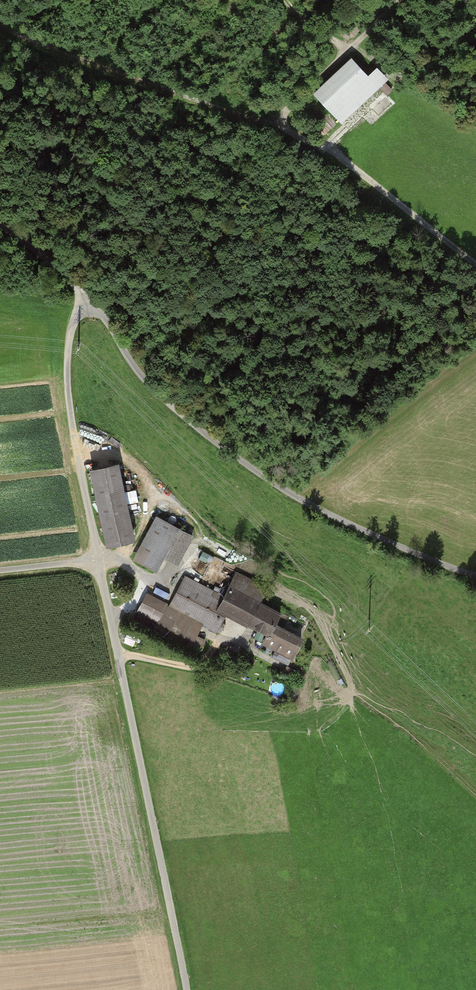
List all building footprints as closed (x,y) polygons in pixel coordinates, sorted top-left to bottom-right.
[(395,85),(376,68),(369,75),(349,58),(325,85),(364,120),(395,85)] [(120,463),(90,469),(105,545),(135,539),(120,463)] [(128,490),(131,501),(139,500),(137,488),(128,490)] [(195,538),(155,517),(132,561),(157,574),(165,559),(180,567),(195,538)] [(293,660),(304,640),(275,626),(281,614),(261,603),(270,586),(235,568),(223,592),(184,572),(168,604),(166,608),(202,626),(216,633),(225,615),(268,637),(263,645),(293,660)] [(168,604),(147,593),(135,616),(192,646),(202,626),(166,608),(168,604)]
